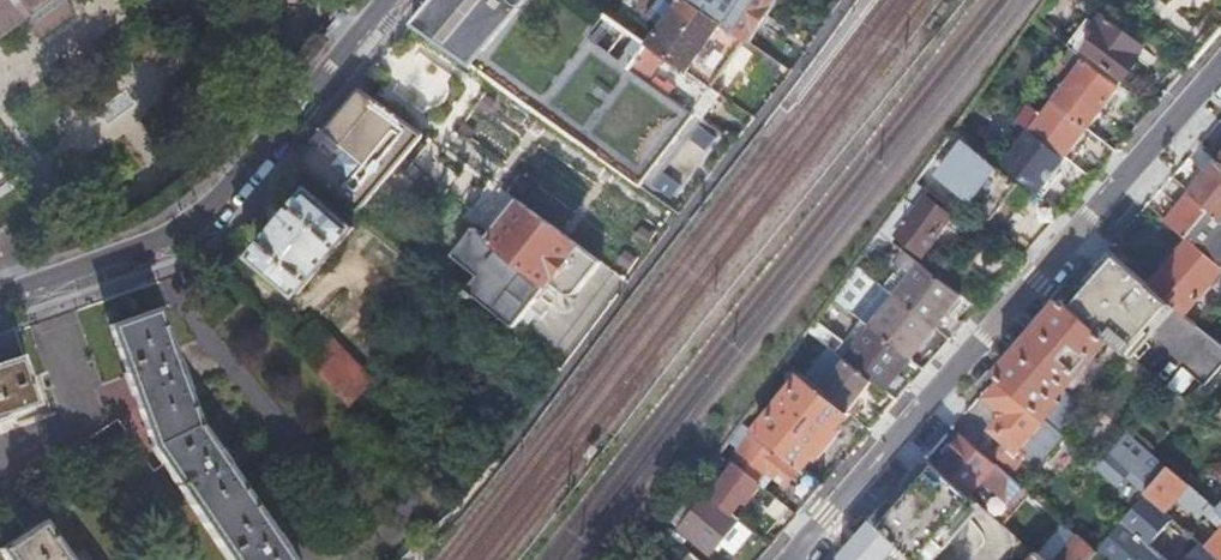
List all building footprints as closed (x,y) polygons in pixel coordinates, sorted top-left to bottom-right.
[(18,17),(34,39),(54,25),(73,10),(65,0),(0,0),(0,30),(18,17)] [(410,23),(471,66),(526,0),(430,0),(416,17),(410,23)] [(689,0),(679,0),(648,43),(649,44),(678,64),(712,87),(722,94),(725,89),(716,82),(741,44),(718,29),(722,22),(695,4),(689,0)] [(749,40),(777,0),(689,0),(695,4),(722,22),(746,38),(749,40)] [(1069,46),(1084,57),(1121,84),(1139,58),(1136,56),(1144,45),(1102,14),(1095,23),(1087,17),(1067,44),(1069,46)] [(746,38),(722,22),(718,29),(741,44),(746,38)] [(632,69),(648,50),(636,39),(620,58),(632,69)] [(1121,84),(1084,57),(1051,100),(1087,128),(1121,84)] [(694,113),(712,87),(678,64),(661,90),(694,113)] [(640,186),(696,114),(694,113),(661,90),(632,70),(581,144),(640,186)] [(696,114),(704,120),(722,94),(712,87),(694,113),(696,114)] [(297,162),(359,210),(425,135),(365,92),(363,94),(365,95),(361,100),(360,98),(358,100),(359,101),(356,105),(355,104),(353,106),(354,107),(351,111),(350,110),(348,112),(349,113),(346,117),(345,116),(343,118),(344,119),(341,123),(340,121),(338,123),(339,125),(335,130),(332,134),(329,132),(324,127),(312,141),(314,143),(297,162)] [(1087,128),(1051,100),(1030,128),(1065,156),(1076,143),(1102,163),(1115,149),(1087,128)] [(689,145),(710,149),(714,130),(693,126),(689,145)] [(1065,156),(1030,128),(1030,129),(1003,165),(1032,189),(1037,193),(1055,170),(1079,190),(1092,176),(1065,156)] [(935,183),(942,188),(945,184),(969,203),(997,168),(964,142),(937,178),(938,179),(935,183)] [(1220,214),(1220,159),(1219,158),(1191,190),(1220,214)] [(650,186),(670,200),(681,184),(660,171),(650,186)] [(925,189),(916,183),(905,198),(916,206),(896,233),(924,254),(946,223),(965,237),(974,225),(947,205),(944,209),(922,193),(925,189)] [(1037,193),(1032,189),(997,228),(1025,252),(1061,212),(1037,193)] [(354,227),(311,190),(285,221),(254,257),(297,294),(354,227)] [(1192,240),(1201,230),(1220,247),(1220,214),(1191,190),(1167,218),(1192,239),(1192,240)] [(471,290),(517,326),(531,307),(543,316),(559,294),(561,295),(576,294),(602,260),(519,202),(492,238),(477,227),(460,250),(486,270),(471,290)] [(1220,265),(1220,264),(1192,240),(1192,239),(1153,284),(1183,309),(1220,265)] [(996,285),(1010,269),(982,249),(970,265),(996,285)] [(1200,323),(1183,309),(1153,284),(1117,254),(1095,279),(1074,305),(1110,336),(1162,381),(1190,404),(1205,387),(1220,368),(1220,341),(1200,323)] [(960,292),(920,262),(899,289),(893,285),(889,290),(894,295),(934,326),(938,330),(949,339),(964,322),(947,309),(960,292)] [(869,317),(864,322),(910,357),(922,342),(937,353),(949,339),(938,330),(934,326),(894,295),(874,321),(869,317)] [(1110,336),(1074,305),(1065,297),(1031,335),(997,375),(1001,378),(1002,378),(1046,415),(1046,416),(1056,426),(1077,401),(1064,389),(1110,336)] [(123,370),(131,393),(138,416),(147,445),(158,461),(224,559),(287,559),(280,548),(285,545),(276,531),(270,534),(221,462),(227,458),(217,443),(212,447),(192,417),(178,374),(183,372),(178,355),(173,357),(157,307),(108,323),(123,370)] [(292,342),(353,403),(375,381),(315,320),(292,342)] [(910,357),(864,322),(860,328),(866,332),(845,358),(873,380),(885,390),(899,372),(912,382),(924,368),(910,357)] [(11,416),(10,412),(37,402),(11,328),(0,332),(0,420),(11,416)] [(873,380),(845,358),(821,388),(820,389),(848,411),(849,410),(873,380)] [(821,388),(802,373),(755,432),(767,442),(803,470),(849,412),(848,411),(820,389),(821,388)] [(1002,378),(1001,378),(987,394),(1002,407),(1002,417),(993,429),(1005,439),(992,451),(1014,470),(1016,464),(1020,459),(1024,455),(1034,464),(1063,431),(1056,426),(1046,416),(1046,415),(1002,378)] [(755,432),(752,430),(740,445),(729,459),(761,483),(760,485),(771,492),(798,513),(811,497),(822,485),(803,470),(767,442),(755,432)] [(1147,490),(1168,465),(1156,453),(1121,431),(1112,442),(1117,445),(1099,466),(1119,482),(1127,473),(1132,468),(1142,477),(1137,482),(1147,490)] [(996,462),(964,434),(957,442),(948,453),(939,464),(981,501),(987,506),(1000,491),(1009,499),(1022,485),(996,462)] [(740,445),(731,437),(721,451),(719,453),(728,460),(729,459),(740,445)] [(948,453),(957,442),(953,438),(943,449),(948,453)] [(728,460),(719,453),(697,485),(706,492),(706,491),(709,493),(729,510),(740,496),(747,502),(760,485),(761,483),(729,459),(728,460)] [(932,459),(900,496),(877,523),(918,559),(929,559),(981,501),(939,464),(932,459)] [(1168,465),(1147,490),(1145,492),(1166,510),(1176,497),(1199,517),(1205,510),(1212,516),(1211,516),(1220,525),(1220,510),(1168,465)] [(1132,468),(1127,473),(1137,482),(1142,477),(1132,468)] [(679,527),(706,492),(697,485),(672,520),(679,527)] [(1000,491),(987,506),(1005,522),(1031,492),(1022,485),(1009,499),(1000,491)] [(729,510),(709,493),(706,491),(706,492),(679,527),(711,553),(719,542),(738,518),(738,517),(729,510)] [(798,513),(771,492),(760,506),(786,526),(798,513)] [(1220,559),(1207,547),(1207,546),(1166,510),(1145,492),(1099,550),(1110,559),(1220,559)] [(19,534),(36,523),(31,517),(15,528),(19,534)] [(752,530),(738,518),(719,542),(734,553),(752,530)] [(872,518),(859,533),(840,555),(844,559),(918,559),(877,523),(872,518)] [(36,523),(19,534),(0,547),(0,550),(6,559),(68,559),(41,520),(36,523)] [(1207,546),(1207,547),(1220,559),(1220,530),(1207,546)] [(1099,550),(1079,533),(1063,552),(1056,559),(1090,559),(1099,550)] [(1043,555),(1048,559),(1056,559),(1063,552),(1053,543),(1043,555)] [(1043,555),(1038,551),(1037,550),(1028,559),(1048,559),(1043,555)] [(682,559),(701,559),(690,551),(682,559)]
